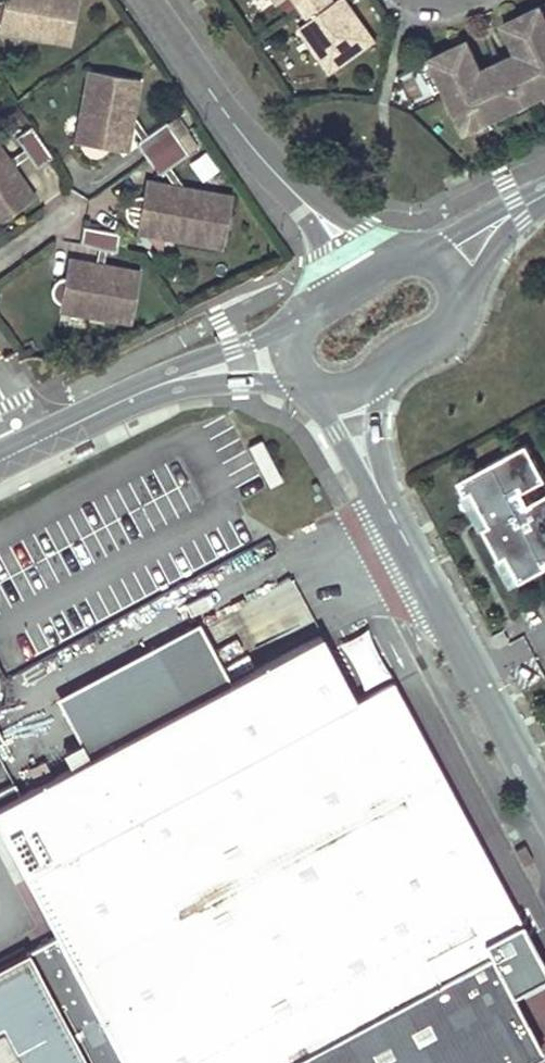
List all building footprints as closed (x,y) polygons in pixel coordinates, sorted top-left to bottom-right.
[(63,50),(72,0),(3,0),(2,2),(2,1),(1,1),(0,1),(0,38),(63,50)] [(326,75),(374,42),(344,0),(338,0),(332,4),(329,0),(308,0),(298,7),(308,22),(295,31),(326,75)] [(427,60),(445,97),(461,131),(497,115),(536,97),(544,93),(544,16),(540,5),(505,22),(521,57),(485,74),(469,39),(427,60)] [(72,142),(79,143),(79,144),(79,145),(79,146),(79,147),(79,148),(80,149),(80,150),(80,151),(81,152),(81,153),(81,154),(82,154),(82,155),(83,155),(83,156),(84,156),(84,157),(85,157),(85,158),(86,158),(87,158),(87,159),(88,159),(89,159),(90,159),(90,160),(91,160),(92,160),(93,160),(94,160),(95,160),(96,160),(97,159),(98,159),(99,159),(100,158),(101,157),(102,157),(102,156),(103,156),(104,155),(105,154),(105,153),(106,152),(106,151),(107,151),(107,150),(107,149),(125,152),(138,85),(85,74),(72,142)] [(145,162),(176,141),(165,125),(137,145),(136,149),(145,162)] [(36,168),(51,157),(30,126),(15,137),(36,168)] [(36,192),(0,140),(0,216),(36,192)] [(176,141),(145,162),(153,175),(157,176),(186,156),(176,141)] [(205,151),(189,162),(202,179),(217,168),(205,151)] [(226,199),(146,184),(143,199),(140,198),(139,198),(138,198),(137,198),(136,198),(135,198),(134,199),(133,199),(132,199),(131,199),(131,200),(129,201),(128,201),(127,202),(126,203),(125,204),(125,205),(124,206),(123,207),(123,208),(122,210),(122,211),(122,212),(122,214),(122,215),(122,216),(123,218),(123,219),(124,220),(124,221),(124,222),(125,222),(125,223),(126,224),(127,225),(128,226),(129,227),(130,227),(132,228),(133,228),(133,229),(134,229),(137,229),(136,237),(216,252),(226,199)] [(118,252),(121,233),(80,224),(76,244),(118,252)] [(63,255),(59,272),(58,272),(57,272),(56,271),(56,272),(55,272),(54,272),(53,272),(52,272),(51,273),(50,273),(49,274),(48,275),(47,275),(46,276),(46,277),(45,277),(45,278),(44,279),(43,280),(43,281),(43,282),(43,283),(42,284),(42,285),(42,286),(42,287),(43,288),(43,289),(43,290),(44,291),(44,292),(44,293),(45,294),(46,295),(47,296),(48,297),(49,297),(49,298),(50,298),(50,299),(51,299),(52,299),(53,299),(54,299),(52,307),(120,321),(131,269),(63,255)] [(246,446),(269,482),(283,473),(259,437),(246,446)] [(543,478),(524,443),(455,480),(462,493),(468,490),(480,512),(516,493),(543,478)] [(480,527),(522,505),(516,493),(480,512),(468,490),(462,493),(459,495),(477,529),(480,527)] [(480,527),(497,558),(503,555),(517,581),(544,566),(544,492),(522,505),(480,527)] [(517,581),(503,555),(497,558),(493,560),(507,586),(517,581)] [(366,628),(339,645),(362,689),(390,676),(366,628)] [(229,689),(197,629),(55,705),(86,765),(229,689)] [(538,1059),(503,993),(544,971),(511,908),(428,751),(391,680),(350,702),(318,642),(229,689),(86,765),(18,801),(0,810),(0,843),(56,947),(26,963),(0,977),(0,1062),(531,1062),(538,1059)] [(18,801),(12,789),(0,796),(0,810),(18,801)] [(532,860),(525,845),(516,850),(524,865),(532,860)]
